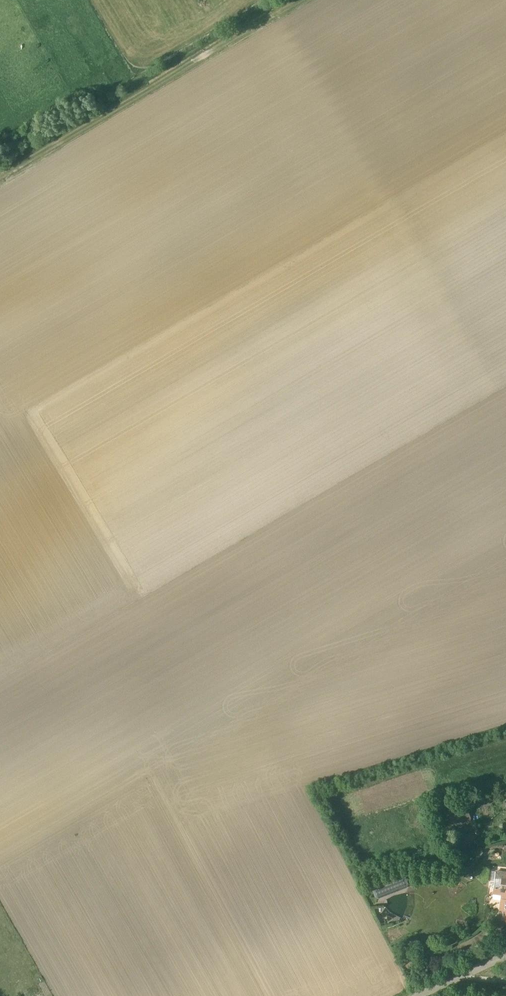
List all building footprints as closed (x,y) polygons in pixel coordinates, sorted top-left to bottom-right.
[(467,807),(449,813),(453,823),(470,817),(467,807)] [(496,871),(494,887),(496,888),(505,889),(505,890),(505,873),(496,871)] [(401,876),(375,886),(379,896),(399,888),(400,883),(404,882),(401,876)]
